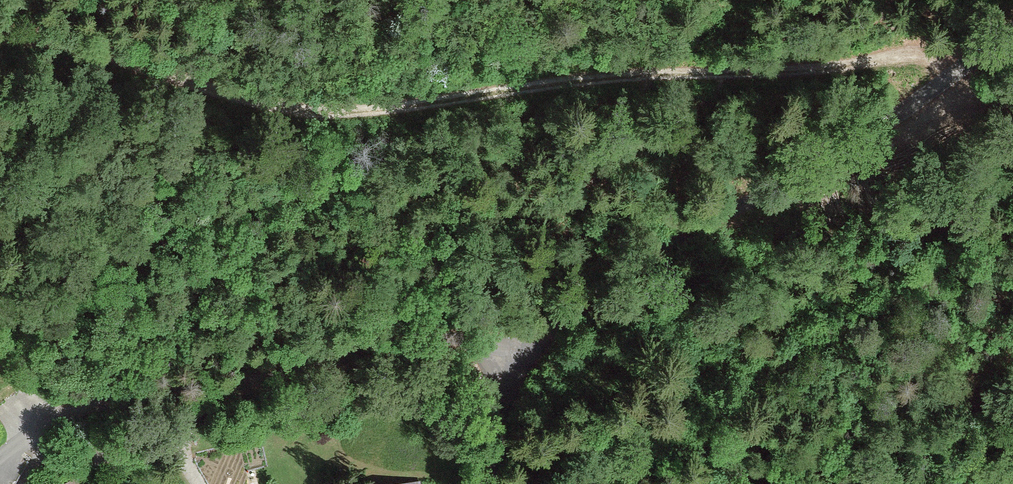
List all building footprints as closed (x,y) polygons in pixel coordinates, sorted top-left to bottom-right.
[(252,386),(235,391),(238,401),(255,395),(252,386)]
